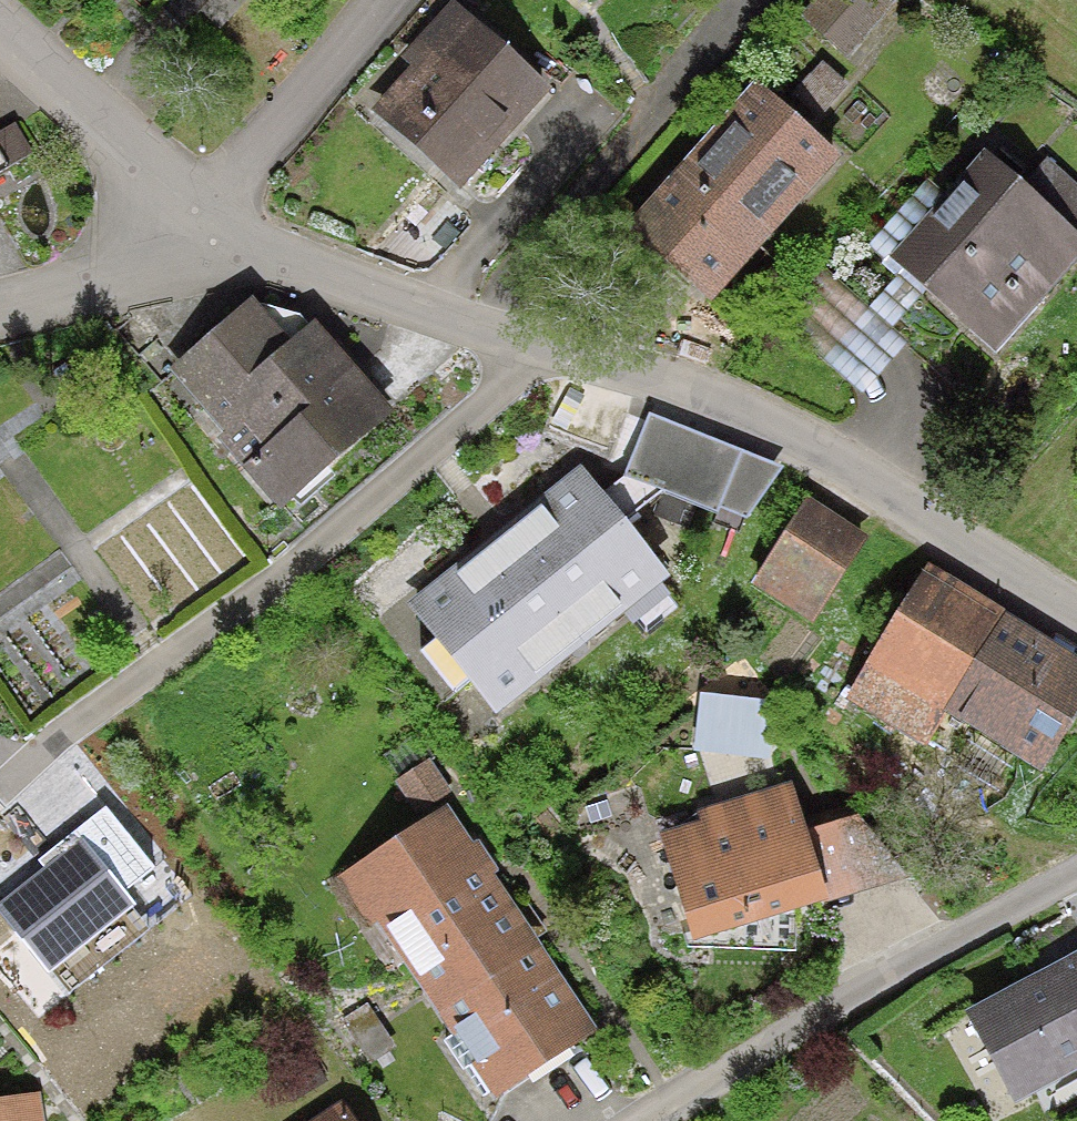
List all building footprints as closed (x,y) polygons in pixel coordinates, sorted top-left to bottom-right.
[(804,20),(844,59),(896,5),(890,0),(823,0),(804,20)] [(467,27),(388,115),(464,182),(543,94),(467,27)] [(835,164),(760,97),(638,232),(713,299),(835,164)] [(992,162),(901,267),(999,351),(1076,261),(1076,234),(1025,190),(992,162)] [(1025,190),(1076,234),(1076,189),(1048,164),(1025,190)] [(294,360),(253,313),(178,378),(289,503),(383,421),(313,343),(294,360)] [(756,462),(655,424),(632,485),(733,524),(756,462)] [(664,585),(582,483),(422,609),(503,712),(664,585)] [(862,540),(813,511),(767,590),(816,618),(862,540)] [(1076,715),(1076,666),(934,583),(883,670),(1048,765),(1076,715)] [(705,697),(698,757),(774,766),(780,706),(705,697)] [(436,763),(396,786),(415,818),(454,795),(436,763)] [(813,838),(796,785),(699,815),(703,825),(666,836),(696,931),(829,889),(813,838)] [(592,1036),(446,820),(352,883),(498,1099),(592,1036)] [(863,823),(813,838),(829,889),(696,931),(700,946),(908,881),(863,823)] [(131,902),(82,842),(0,907),(49,967),(131,902)] [(972,1016),(1024,1108),(1076,1079),(1076,958),(972,1016)] [(369,1006),(342,1023),(370,1067),(397,1050),(369,1006)] [(300,1040),(264,1061),(292,1108),(328,1087),(300,1040)] [(37,1110),(0,1114),(0,1120),(39,1120),(37,1110)]
